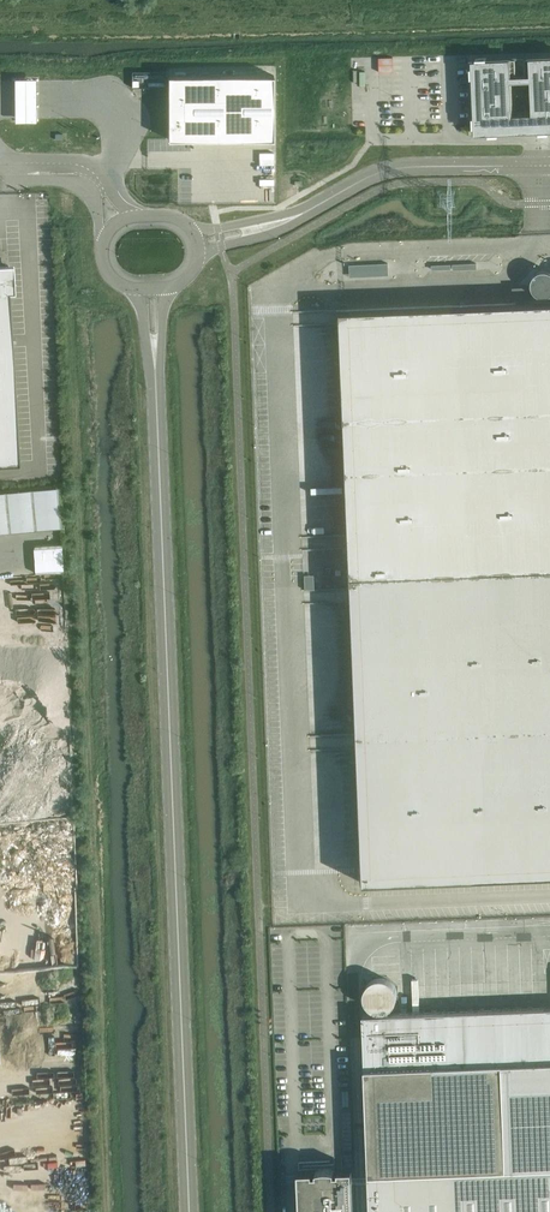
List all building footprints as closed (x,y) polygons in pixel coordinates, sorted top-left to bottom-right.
[(472,59),(475,133),(549,130),(549,55),(472,59)] [(165,71),(132,71),(132,87),(165,87),(165,71)] [(273,75),(168,75),(168,139),(274,139),(273,75)] [(39,79),(12,80),(13,121),(39,120),(39,79)] [(332,130),(332,142),(346,142),(346,132),(340,132),(340,129),(332,130)] [(20,461),(8,265),(0,266),(0,462),(20,461)] [(549,300),(549,272),(528,273),(529,294),(540,294),(541,301),(549,300)] [(346,575),(549,566),(549,301),(336,310),(346,575)] [(60,528),(57,488),(0,492),(0,532),(60,528)] [(346,575),(359,881),(549,873),(549,566),(346,575)] [(274,907),(274,923),(287,923),(286,907),(274,907)] [(335,1167),(332,1167),(331,1167),(328,1167),(326,1166),(324,1167),(321,1167),(319,1167),(317,1168),(299,1169),(300,1211),(354,1211),(353,1181),(370,1180),(371,1211),(549,1211),(549,1006),(363,1014),(369,1170),(353,1171),(353,1167),(335,1167)]
